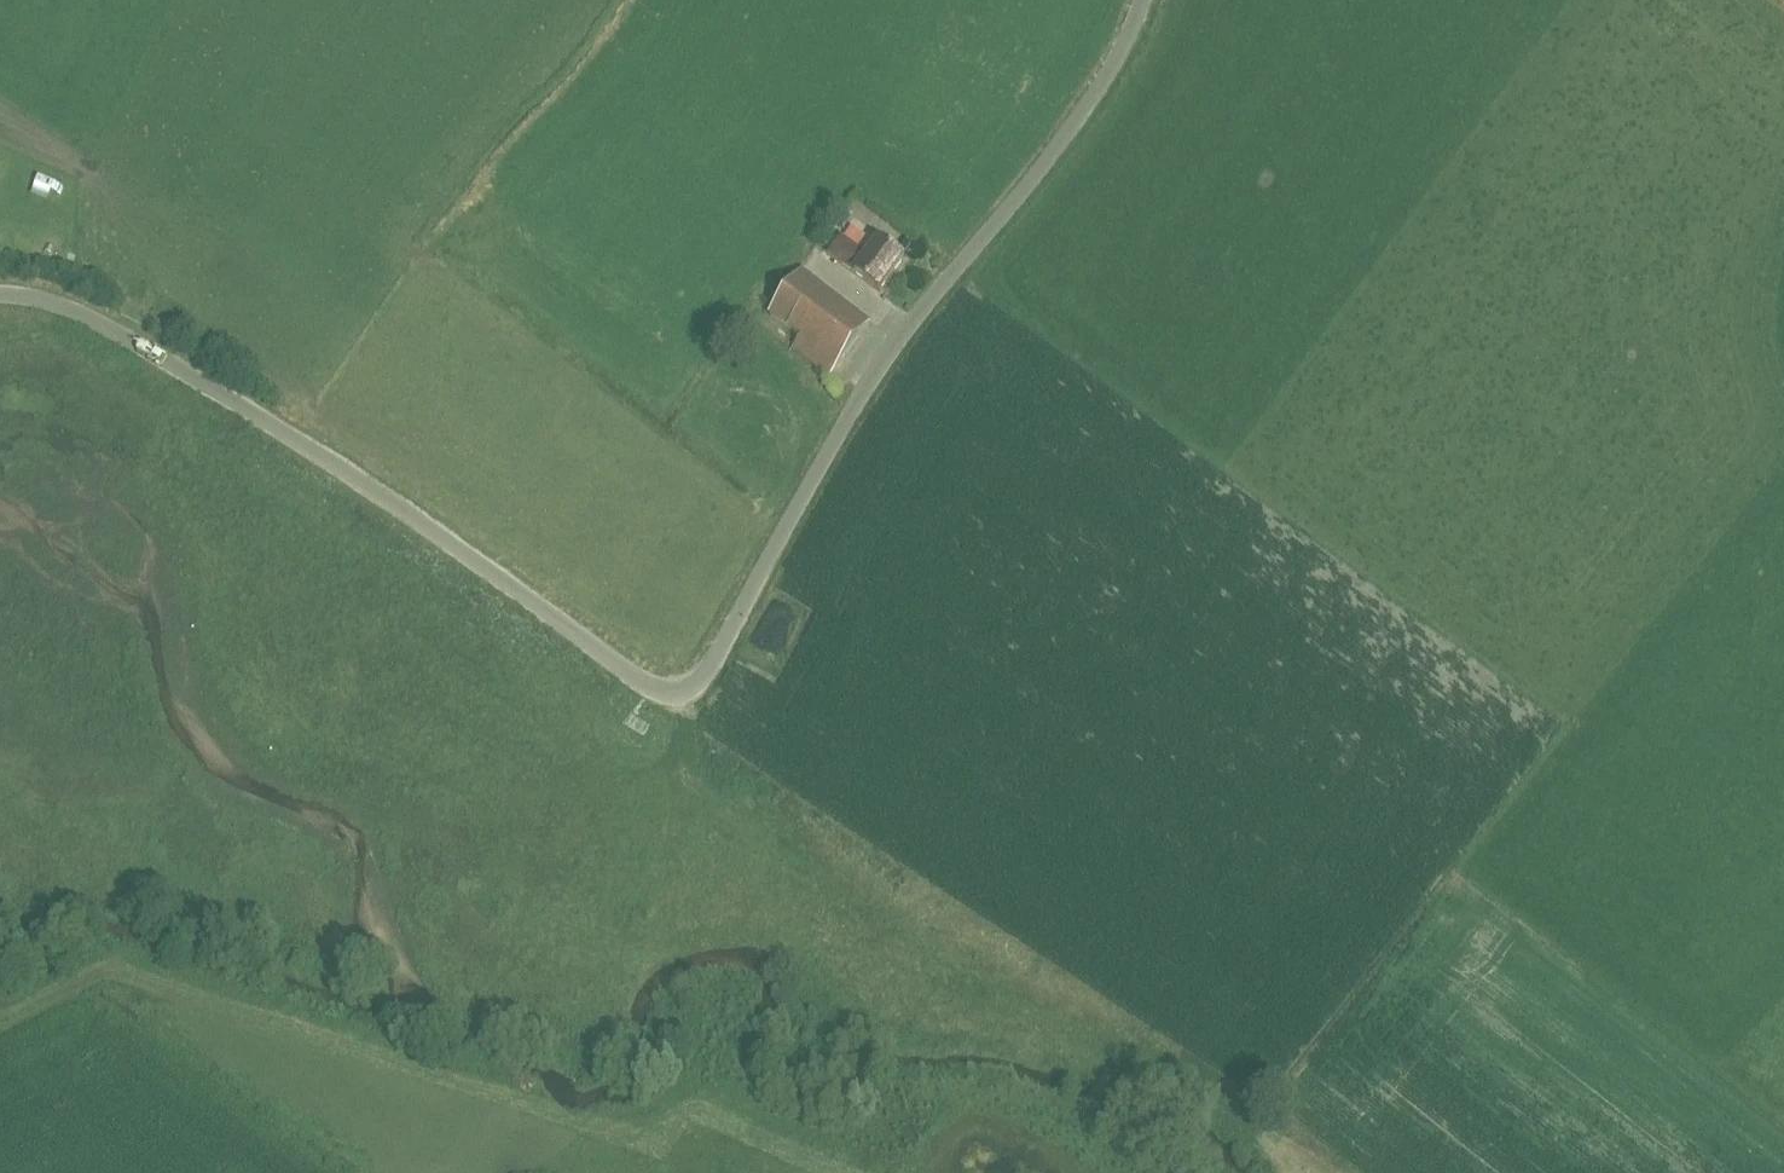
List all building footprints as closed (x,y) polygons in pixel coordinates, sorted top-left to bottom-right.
[(825,233),(816,246),(824,251),(833,239),(825,233)] [(905,258),(879,240),(868,255),(842,236),(829,254),(881,292),(905,258)] [(803,270),(770,314),(801,338),(792,349),(828,377),(871,321),(803,270)]
